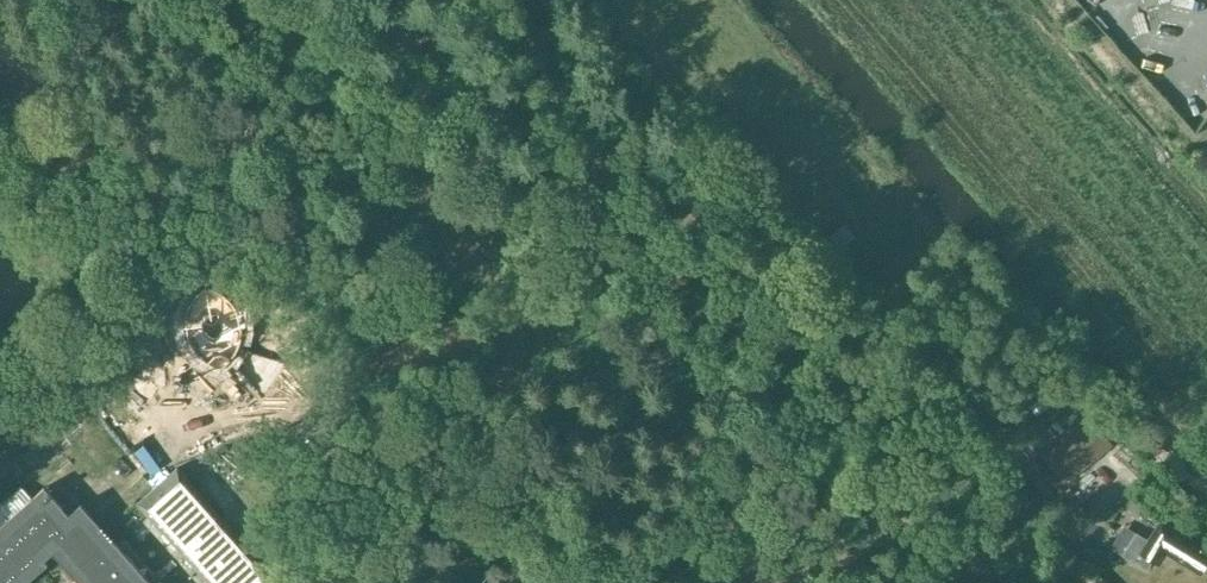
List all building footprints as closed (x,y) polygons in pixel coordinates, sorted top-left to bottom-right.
[(205,296),(195,296),(189,297),(188,302),(187,308),(187,315),(188,324),(190,333),(194,342),(198,347),(201,350),(207,354),(213,357),(222,360),(232,361),(241,361),(247,360),(249,355),(250,348),(249,342),(248,332),(246,323),(242,315),(239,310),(235,306),(229,302),(223,300),(214,297),(205,296)] [(1112,445),(1090,417),(1042,455),(1064,483),(1112,445)] [(0,503),(0,582),(28,582),(49,564),(45,560),(54,552),(81,582),(282,582),(177,466),(168,474),(151,455),(120,484),(157,525),(127,553),(82,503),(70,514),(45,487),(33,498),(21,484),(0,503)] [(1199,574),(1206,561),(1206,550),(1159,521),(1147,540),(1136,534),(1122,556),(1147,571),(1153,561),(1159,565),(1166,554),(1199,574)]
